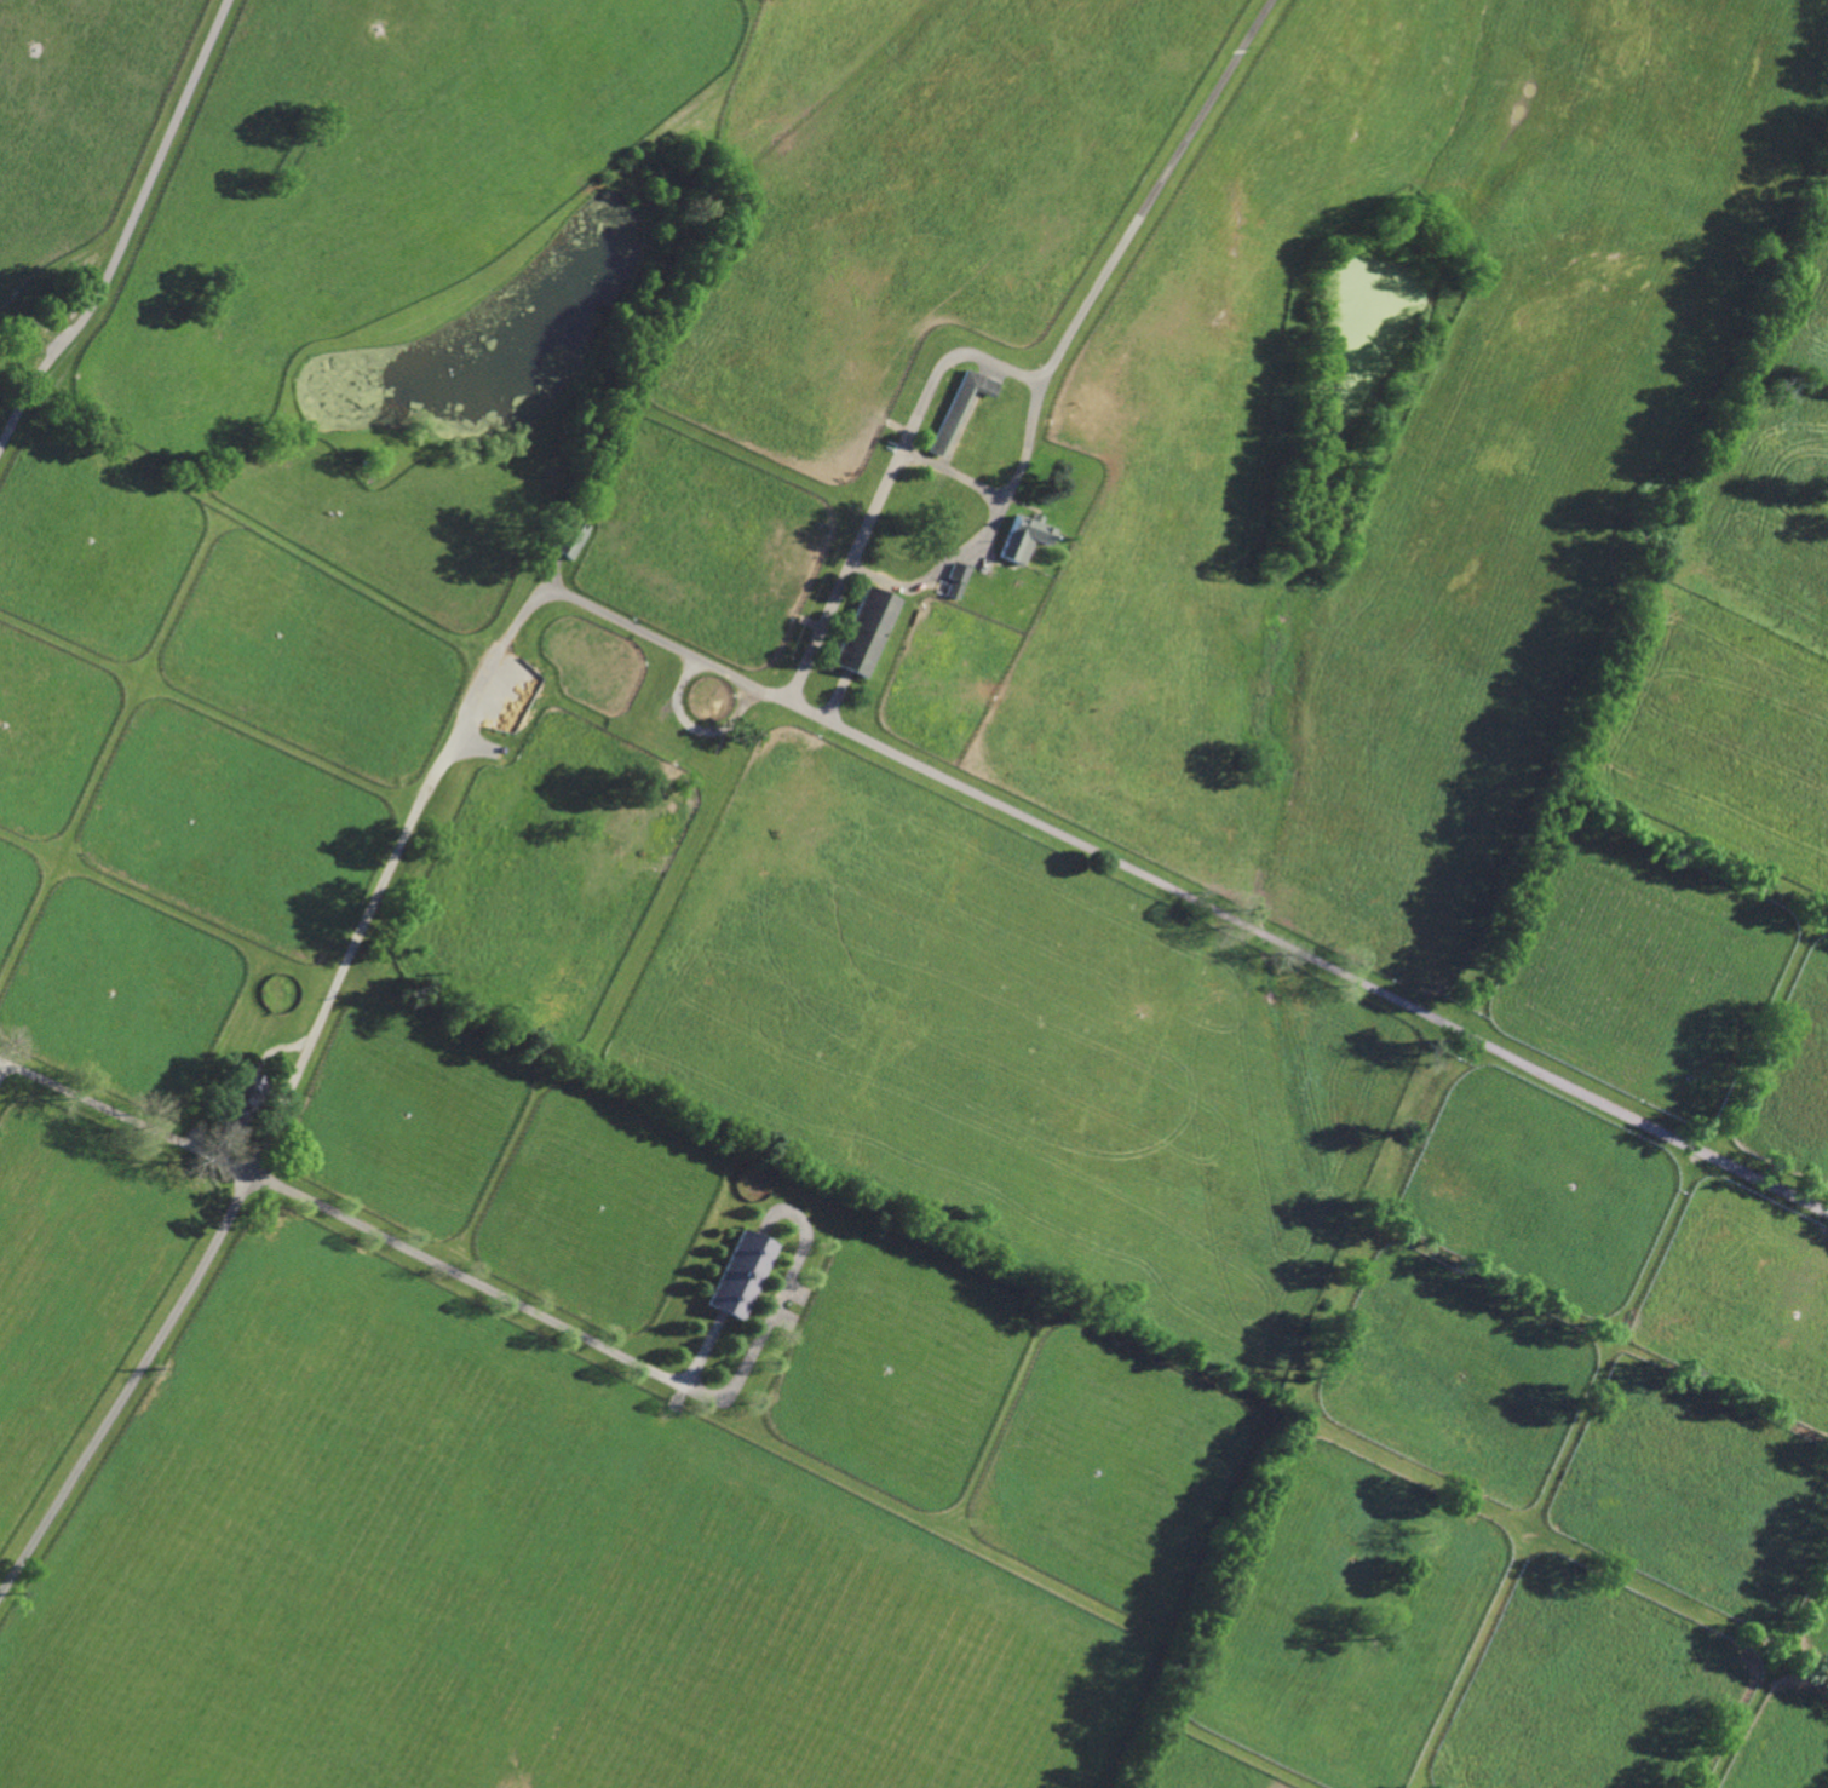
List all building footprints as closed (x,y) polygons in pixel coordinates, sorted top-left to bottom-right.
[(991,398),(973,390),(943,458),(927,450),(965,369),(998,384),(991,398)] [(1037,523),(1051,529),(1045,546),(1031,540),(1022,565),(1021,564),(1019,568),(1013,564),(1013,563),(996,556),(1013,514),(1029,521),(1031,513),(1041,517),(1037,523)] [(577,529),(580,523),(586,527),(582,533),(584,533),(567,560),(548,550),(565,522),(577,529)] [(899,600),(864,678),(829,662),(866,585),(899,600)] [(241,1133),(212,1119),(237,1067),(266,1081),(241,1133)] [(201,1119),(195,1116),(197,1109),(203,1113),(201,1119)] [(190,1131),(185,1129),(190,1119),(195,1120),(190,1131)] [(741,1321),(775,1242),(738,1227),(705,1305),(741,1321)]
